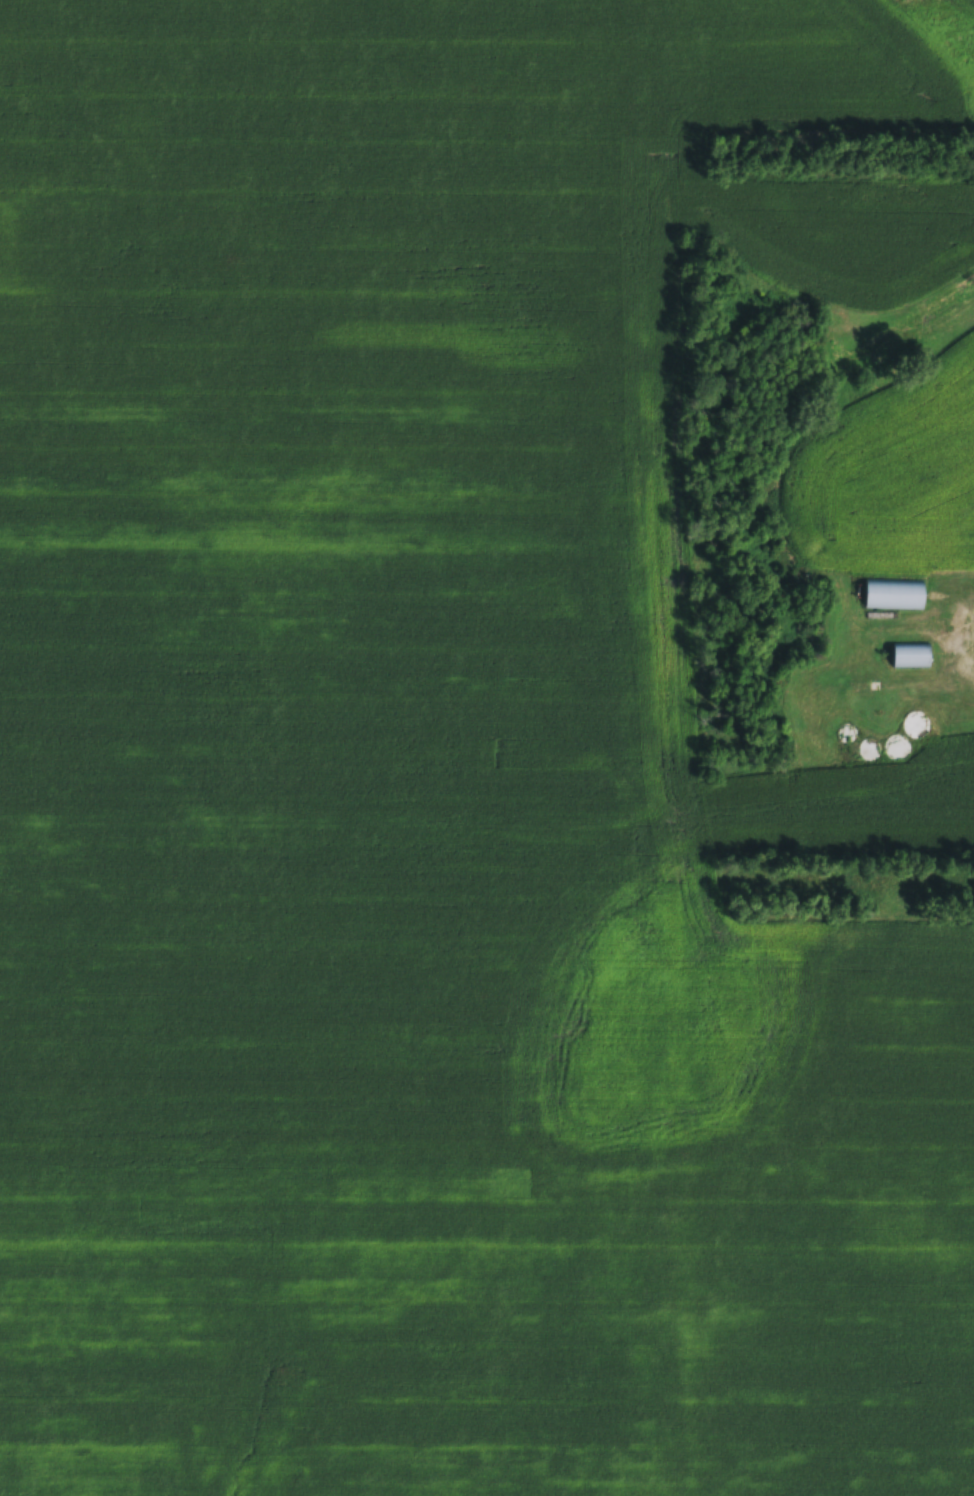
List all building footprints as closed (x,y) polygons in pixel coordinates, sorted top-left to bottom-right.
[(865,581),(865,610),(923,611),(924,581),(865,581)] [(930,645),(892,645),(892,669),(930,669),(930,645)] [(917,739),(932,726),(918,711),(904,724),(917,739)] [(844,745),(858,736),(851,723),(836,733),(844,745)] [(902,737),(884,746),(893,763),(911,754),(902,737)] [(867,758),(876,750),(869,742),(859,750),(867,758)]
